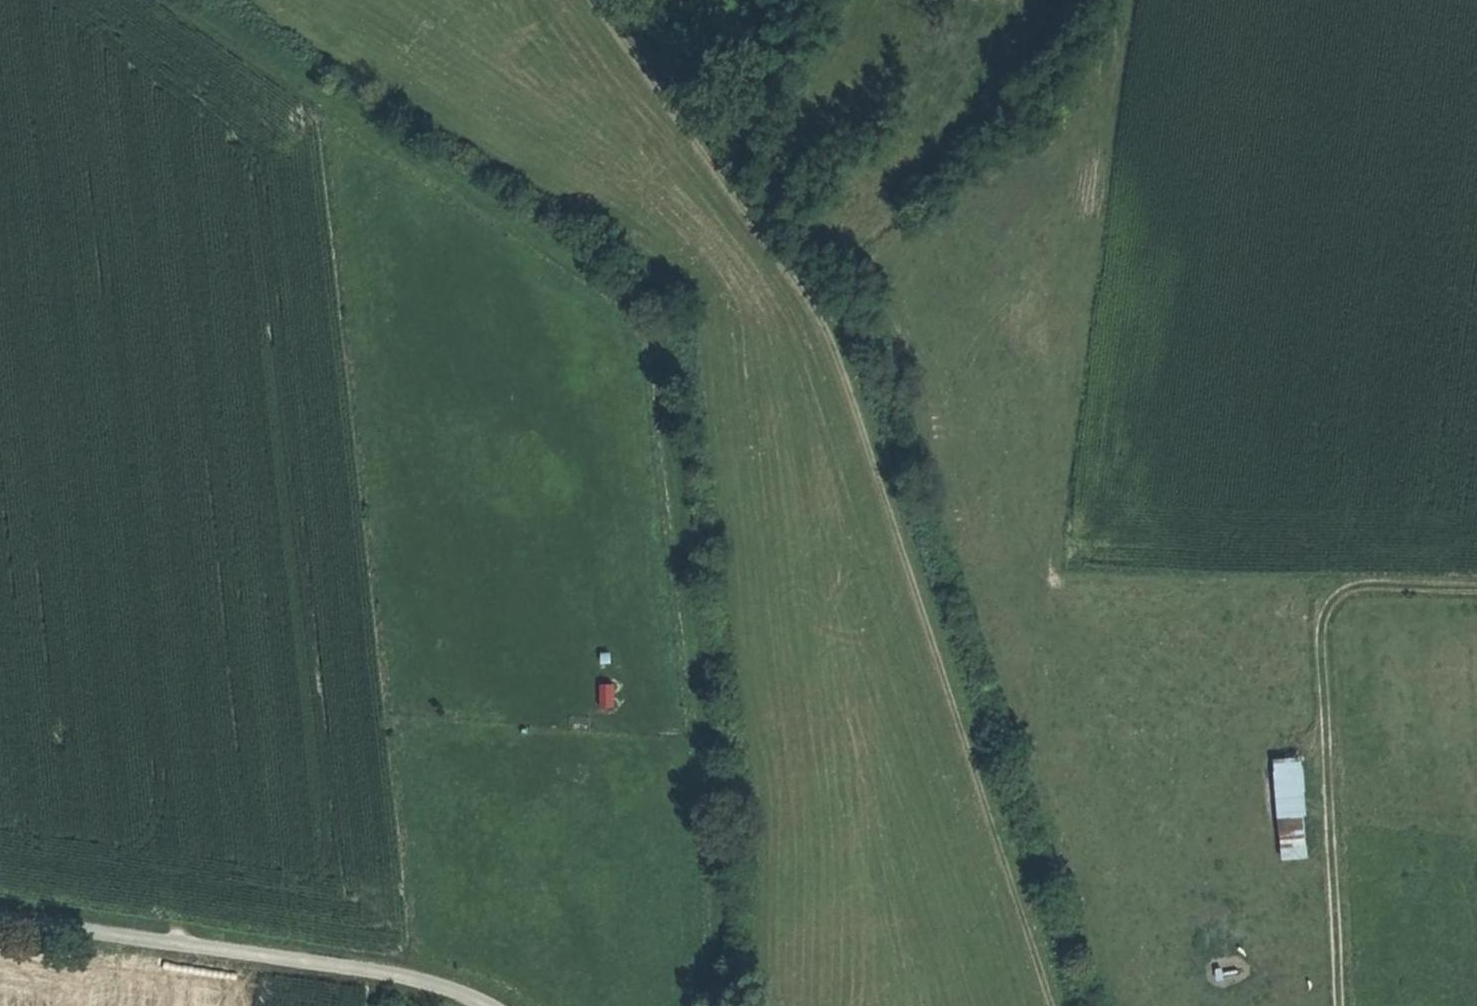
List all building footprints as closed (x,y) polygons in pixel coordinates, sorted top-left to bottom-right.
[(1285,858),(1316,856),(1309,756),(1278,758),(1285,858)]
